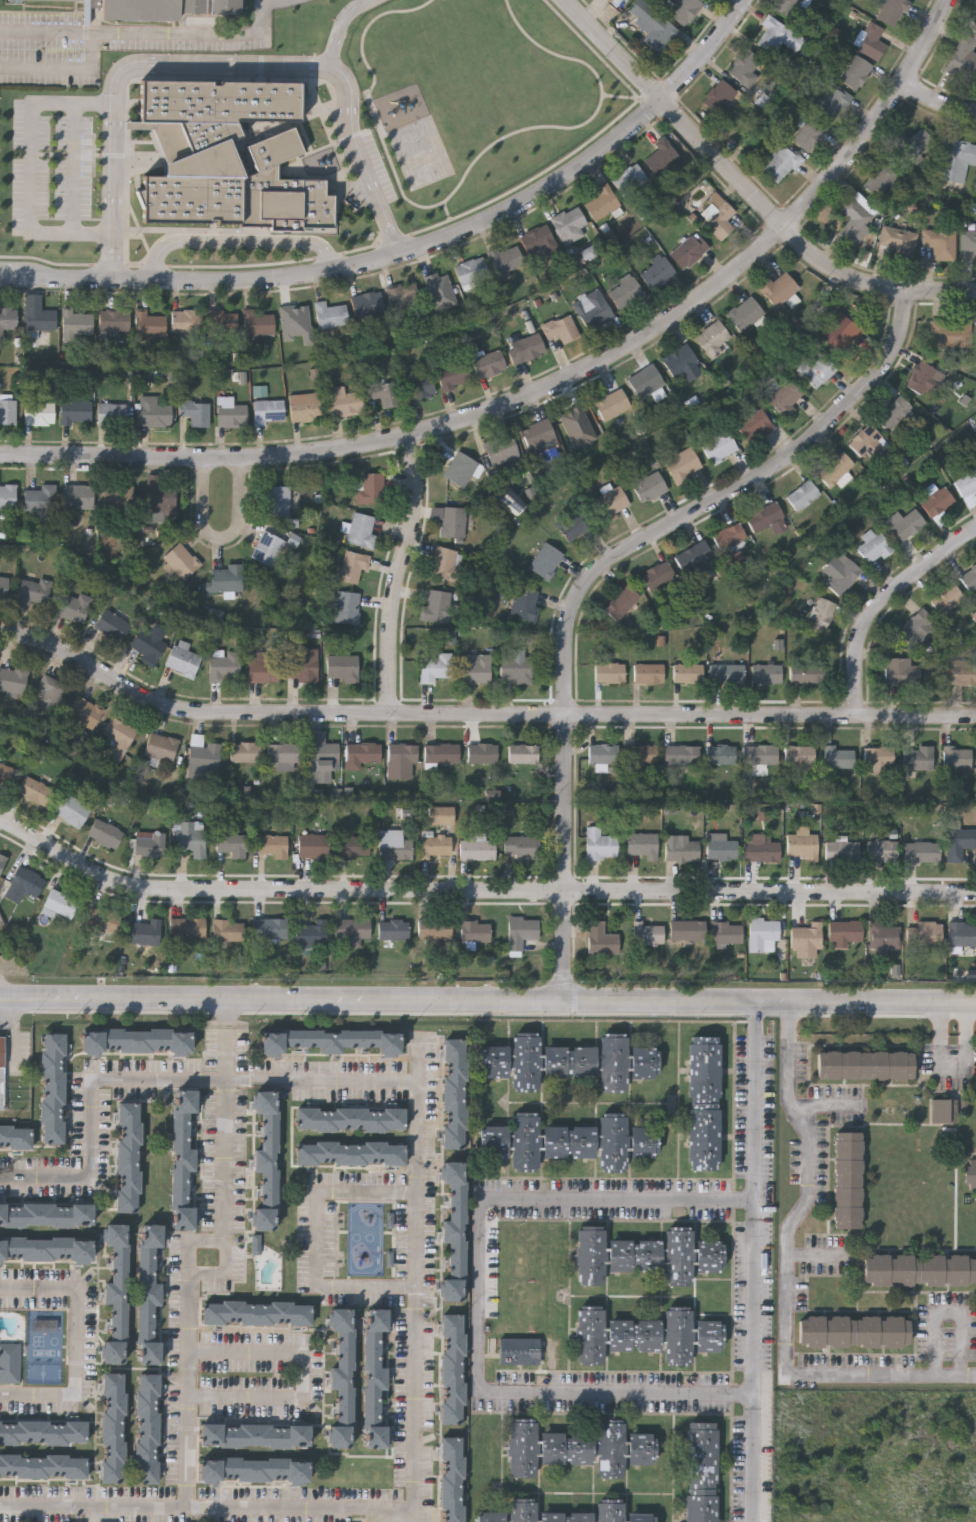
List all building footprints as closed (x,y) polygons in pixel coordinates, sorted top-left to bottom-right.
[(7,1),(7,0),(241,0),(241,15),(179,15),(179,21),(91,22),(91,26),(83,26),(83,1),(7,1)] [(627,13),(636,0),(642,0),(680,28),(660,53),(643,40),(650,30),(627,13)] [(667,10),(678,0),(696,0),(702,6),(682,25),(667,10)] [(774,9),(778,0),(807,0),(799,20),(774,9)] [(872,15),(879,0),(909,0),(896,26),(872,15)] [(772,53),(756,42),(767,25),(763,22),(768,14),(805,38),(796,50),(781,40),(772,53)] [(878,60),(855,47),(870,20),(884,28),(877,38),(887,44),(878,60)] [(961,31),(975,38),(975,41),(971,51),(975,53),(975,71),(972,80),(945,68),(961,31)] [(752,71),(757,75),(749,88),(726,72),(744,46),(761,58),(752,71)] [(350,228),(483,176),(480,168),(536,147),(521,109),(494,119),(497,127),(466,139),(462,128),(450,132),(446,123),(545,84),(532,49),(308,135),(314,151),(304,154),(295,129),(244,149),(276,230),(325,211),(311,174),(310,174),(307,165),(323,159),(350,228)] [(838,78),(855,53),(873,65),(856,89),(838,78)] [(737,92),(718,114),(701,99),(720,77),(737,92)] [(834,124),(813,112),(829,83),(851,96),(834,124)] [(827,129),(808,152),(792,139),(811,116),(827,129)] [(904,135),(907,138),(922,126),(935,142),(910,162),(894,144),(904,135)] [(952,137),(975,144),(975,152),(966,184),(939,175),(952,137)] [(679,162),(653,175),(643,155),(669,142),(679,162)] [(762,170),(781,144),(799,158),(779,183),(762,170)] [(877,198),(861,183),(881,161),(897,176),(877,198)] [(623,196),(611,179),(635,162),(648,179),(623,196)] [(597,189),(606,183),(620,203),(595,220),(583,203),(600,192),(597,189)] [(726,219),(733,226),(723,236),(697,210),(716,191),(735,210),(726,219)] [(838,207),(850,195),(875,219),(850,246),(836,233),(850,218),(838,207)] [(584,234),(564,244),(551,217),(577,204),(586,224),(580,226),(584,234)] [(544,253),(542,247),(527,253),(520,234),(548,224),(558,248),(544,253)] [(914,228),(914,249),(880,248),(880,227),(914,228)] [(955,260),(934,260),(934,246),(922,246),(922,229),(955,229),(955,260)] [(669,253),(695,230),(709,247),(683,269),(669,253)] [(961,230),(975,230),(975,259),(961,259),(961,230)] [(486,251),(497,246),(499,251),(516,244),(524,263),(496,275),(486,251)] [(490,277),(462,288),(453,265),(481,255),(490,277)] [(639,272),(664,255),(677,273),(652,291),(639,272)] [(799,289),(773,308),(759,287),(785,269),(799,289)] [(617,308),(608,285),(635,275),(643,298),(617,308)] [(419,302),(406,305),(407,311),(392,314),(386,288),(414,281),(419,302)] [(614,314),(589,329),(572,299),(597,285),(614,314)] [(352,294),(380,290),(383,312),(355,316),(352,294)] [(739,331),(726,313),(752,295),(764,314),(739,331)] [(346,304),(347,325),(317,326),(316,300),(326,300),(326,305),(346,304)] [(309,326),(280,327),(279,305),(309,304),(309,326)] [(3,338),(0,338),(0,306),(16,306),(16,328),(3,328),(3,338)] [(24,329),(24,306),(55,306),(55,329),(24,329)] [(99,330),(99,309),(129,309),(129,330),(99,330)] [(165,335),(135,335),(135,309),(146,310),(146,314),(165,314),(165,335)] [(171,331),(171,309),(201,309),(201,331),(171,331)] [(846,351),(820,331),(837,309),(863,329),(846,351)] [(62,310),(92,310),(92,333),(62,333),(62,310)] [(236,331),(207,331),(207,310),(236,310),(236,331)] [(243,333),(243,310),(274,310),(274,333),(243,333)] [(558,333),(548,339),(541,325),(568,311),(580,334),(563,343),(558,333)] [(719,346),(721,349),(712,357),(695,337),(716,318),(731,335),(719,346)] [(973,318),(973,346),(929,346),(929,318),(973,318)] [(546,350),(516,363),(508,343),(538,331),(546,350)] [(661,358),(686,342),(699,362),(673,378),(661,358)] [(816,388),(796,368),(816,347),(836,368),(816,388)] [(471,357),(499,348),(506,369),(478,378),(471,357)] [(944,376),(926,400),(904,384),(921,359),(944,376)] [(471,380),(442,389),(436,369),(465,360),(471,380)] [(641,398),(627,378),(651,362),(665,382),(641,398)] [(435,394),(406,400),(402,379),(431,373),(435,394)] [(781,413),(766,398),(788,377),(803,392),(781,413)] [(400,404),(382,407),(380,396),(370,398),(367,385),(395,379),(400,404)] [(592,399),(620,385),(630,407),(603,421),(592,399)] [(361,413),(332,414),(331,386),(344,386),(344,392),(360,391),(361,413)] [(319,419),(290,419),(290,392),(319,392),(319,419)] [(14,423),(0,423),(0,393),(14,393),(14,423)] [(917,411),(905,423),(900,419),(888,431),(874,417),(899,393),(917,411)] [(217,425),(217,395),(233,395),(233,404),(246,404),(246,425),(217,425)] [(253,399),(283,399),(283,421),(253,421),(253,399)] [(60,423),(60,400),(91,400),(91,423),(60,423)] [(190,425),(190,415),(179,415),(179,400),(209,400),(209,425),(190,425)] [(54,401),(54,423),(24,423),(24,401),(54,401)] [(128,423),(97,423),(97,402),(128,402),(128,423)] [(136,404),(168,404),(168,425),(136,425),(136,404)] [(735,419),(762,406),(773,429),(746,442),(735,419)] [(531,455),(521,427),(548,417),(558,445),(531,455)] [(848,442),(868,422),(882,436),(862,457),(848,442)] [(713,464),(700,444),(726,428),(739,448),(713,464)] [(519,456),(491,465),(484,441),(511,432),(519,456)] [(663,460),(691,446),(703,468),(675,483),(663,460)] [(464,488),(442,475),(457,449),(479,462),(464,488)] [(817,474),(842,450),(855,464),(830,487),(817,474)] [(641,503),(629,479),(656,466),(667,490),(641,503)] [(954,481),(975,467),(975,489),(963,497),(954,481)] [(356,472),(383,472),(383,502),(356,502),(356,472)] [(796,511),(786,495),(809,479),(820,494),(796,511)] [(15,507),(0,507),(0,483),(15,483),(15,507)] [(92,508),(63,508),(63,484),(92,484),(92,508)] [(103,485),(133,485),(133,507),(103,507),(103,485)] [(146,520),(146,485),(175,485),(175,520),(146,520)] [(266,515),(266,485),(289,485),(289,515),(266,515)] [(631,508),(603,522),(592,500),(620,486),(631,508)] [(955,502),(929,516),(921,500),(946,486),(955,502)] [(24,510),(24,489),(57,489),(57,510),(24,510)] [(498,499),(508,489),(525,505),(515,515),(498,499)] [(755,532),(745,517),(773,500),(788,526),(776,533),(770,524),(755,532)] [(555,524),(580,505),(596,526),(571,545),(555,524)] [(465,506),(465,536),(441,536),(441,506),(465,506)] [(898,511),(903,517),(915,508),(926,522),(901,542),(884,521),(898,511)] [(371,532),(376,533),(373,548),(346,541),(353,511),(375,516),(371,532)] [(714,532),(739,522),(747,541),(738,545),(743,557),(727,564),(714,532)] [(863,536),(879,526),(893,550),(868,564),(858,546),(866,541),(863,536)] [(250,556),(263,529),(285,540),(273,567),(250,556)] [(675,554),(705,539),(712,555),(704,559),(711,572),(689,583),(675,554)] [(527,567),(544,540),(564,554),(547,580),(527,567)] [(162,556),(179,541),(200,563),(182,579),(162,556)] [(456,578),(432,578),(432,548),(456,548),(456,578)] [(368,570),(360,568),(357,583),(334,578),(336,565),(341,566),(345,549),(371,554),(368,570)] [(825,583),(830,577),(821,568),(839,549),(861,570),(838,594),(825,583)] [(641,573),(665,559),(675,577),(651,590),(641,573)] [(959,576),(975,563),(975,587),(970,591),(959,576)] [(210,565),(242,565),(242,590),(210,590),(210,565)] [(46,607),(16,601),(21,576),(51,582),(46,607)] [(0,579),(0,600),(8,600),(9,580),(0,579)] [(942,615),(930,598),(953,582),(965,599),(942,615)] [(640,596),(616,620),(603,608),(628,583),(640,596)] [(539,607),(535,622),(509,614),(517,584),(539,591),(534,605),(539,607)] [(422,618),(426,588),(453,592),(452,602),(457,603),(454,622),(422,618)] [(79,592),(93,597),(84,623),(55,613),(62,591),(78,597),(79,592)] [(359,622),(336,622),(336,591),(359,591),(359,622)] [(837,604),(825,630),(807,622),(819,596),(837,604)] [(94,625),(104,607),(131,622),(121,640),(94,625)] [(929,622),(935,635),(909,646),(899,622),(927,611),(931,621),(929,622)] [(155,664),(128,649),(140,626),(150,631),(154,623),(165,629),(160,639),(166,643),(155,664)] [(186,649),(202,655),(193,677),(165,666),(176,639),(188,643),(186,649)] [(317,647),(317,680),(286,680),(286,647),(317,647)] [(210,655),(226,655),(226,651),(240,651),(240,679),(210,679),(210,655)] [(278,681),(249,681),(249,651),(278,651),(278,681)] [(327,676),(327,653),(357,653),(357,681),(338,681),(338,676),(327,676)] [(461,682),(461,653),(490,653),(490,682),(461,682)] [(531,683),(514,683),(514,680),(500,680),(500,655),(531,655),(531,683)] [(420,680),(420,656),(450,656),(450,680),(420,680)] [(913,657),(913,684),(889,684),(889,657),(913,657)] [(624,661),(624,682),(595,682),(595,661),(624,661)] [(942,661),(975,661),(975,682),(942,682),(942,661)] [(663,663),(663,682),(634,682),(634,663),(663,663)] [(702,663),(702,681),(673,681),(673,663),(702,663)] [(709,682),(709,663),(744,663),(744,682),(709,682)] [(781,663),(781,683),(753,683),(753,663),(781,663)] [(23,694),(0,689),(0,664),(28,669),(23,694)] [(824,682),(790,682),(790,664),(824,664),(824,682)] [(44,690),(36,686),(44,672),(66,683),(52,709),(38,701),(44,690)] [(103,710),(90,730),(65,713),(78,694),(103,710)] [(102,733),(112,715),(137,728),(118,763),(106,756),(115,740),(102,733)] [(145,755),(149,732),(178,737),(174,760),(145,755)] [(220,742),(219,769),(188,768),(188,744),(206,745),(206,742),(220,742)] [(260,742),(260,760),(230,760),(230,742),(260,742)] [(380,761),(360,761),(360,769),(346,769),(346,742),(380,742),(380,761)] [(267,761),(267,743),(301,743),(301,761),(267,761)] [(310,743),(338,743),(338,769),(331,769),(331,781),(310,781),(310,743)] [(387,779),(387,743),(417,743),(417,762),(411,762),(411,779),(387,779)] [(497,743),(497,762),(467,762),(467,743),(497,743)] [(458,744),(458,762),(424,762),(424,744),(458,744)] [(538,762),(508,762),(508,744),(538,744),(538,762)] [(618,744),(618,762),(589,762),(589,744),(618,744)] [(656,744),(656,764),(626,764),(626,744),(656,744)] [(735,763),(706,763),(706,744),(735,744),(735,763)] [(777,744),(777,764),(745,764),(745,744),(777,744)] [(824,744),(835,744),(835,748),(853,748),(853,768),(824,768),(824,744)] [(698,763),(664,763),(664,745),(698,745),(698,763)] [(814,745),(814,764),(784,764),(784,745),(814,745)] [(893,746),(893,772),(872,772),(872,765),(863,765),(863,746),(893,746)] [(932,746),(932,768),(903,768),(903,746),(932,746)] [(971,746),(971,768),(942,768),(942,746),(971,746)] [(16,791),(26,774),(53,789),(43,806),(16,791)] [(78,828),(52,811),(66,791),(91,808),(78,828)] [(453,805),(453,822),(429,822),(429,805),(453,805)] [(124,831),(114,849),(86,835),(96,817),(124,831)] [(959,827),(975,827),(975,847),(961,847),(961,860),(946,860),(946,819),(959,819),(959,827)] [(205,857),(193,857),(193,848),(178,848),(178,820),(205,820),(205,857)] [(586,858),(586,825),(600,825),(600,834),(616,834),(616,858),(586,858)] [(403,828),(403,838),(412,838),(412,858),(378,858),(378,828),(403,828)] [(165,830),(165,854),(135,854),(135,830),(165,830)] [(329,832),(329,855),(298,855),(298,832),(329,832)] [(657,832),(657,859),(646,859),(646,853),(627,853),(627,832),(657,832)] [(807,853),(787,854),(786,833),(817,832),(817,858),(807,859),(807,853)] [(246,833),(246,857),(231,857),(231,850),(216,850),(216,833),(246,833)] [(287,834),(287,853),(257,853),(257,834),(287,834)] [(367,857),(340,857),(340,834),(367,834),(367,857)] [(420,857),(420,834),(449,834),(449,857),(420,857)] [(665,860),(665,840),(675,840),(675,834),(687,834),(687,840),(699,840),(699,860),(665,860)] [(538,857),(504,857),(504,835),(538,835),(538,857)] [(744,859),(744,837),(769,837),(769,840),(779,840),(779,859),(744,859)] [(459,858),(459,838),(495,838),(495,858),(459,858)] [(896,838),(896,858),(867,858),(867,838),(896,838)] [(706,839),(737,839),(737,857),(706,857),(706,839)] [(858,840),(858,860),(825,860),(825,840),(858,840)] [(940,840),(940,860),(904,860),(904,840),(940,840)] [(36,897),(8,882),(18,864),(46,878),(36,897)] [(40,910),(51,887),(78,900),(70,917),(56,910),(53,917),(40,910)] [(84,925),(91,904),(121,914),(114,934),(84,925)] [(205,916),(205,937),(168,937),(168,916),(205,916)] [(538,916),(538,937),(522,937),(522,949),(507,949),(508,916),(538,916)] [(160,917),(160,943),(129,943),(129,921),(149,921),(149,917),(160,917)] [(253,937),(253,917),(286,917),(286,937),(253,937)] [(212,939),(212,918),(242,918),(242,939),(212,939)] [(326,945),(295,945),(295,923),(314,923),(314,918),(326,918),(326,945)] [(369,937),(335,937),(335,918),(369,918),(369,937)] [(408,938),(378,938),(378,918),(408,918),(408,938)] [(451,938),(417,938),(417,918),(451,918),(451,938)] [(779,939),(770,939),(770,950),(749,950),(749,918),(779,918),(779,939)] [(618,932),(618,952),(588,952),(588,919),(604,919),(604,932),(618,932)] [(670,939),(670,919),(705,919),(705,939),(670,939)] [(862,919),(862,939),(828,939),(828,919),(862,919)] [(870,946),(870,919),(886,919),(886,924),(899,924),(899,946),(870,946)] [(460,940),(460,920),(490,921),(489,941),(460,940)] [(948,920),(975,920),(975,944),(948,944),(948,920)] [(742,921),(742,942),(712,942),(712,921),(742,921)] [(941,921),(941,943),(908,943),(908,921),(941,921)] [(633,943),(633,923),(663,923),(663,943),(633,943)] [(820,925),(820,955),(791,955),(791,925),(820,925)] [(81,1051),(81,1028),(191,1028),(191,1051),(81,1051)] [(284,1045),(284,1053),(262,1053),(262,1028),(399,1028),(399,1053),(378,1053),(378,1045),(342,1045),(342,1051),(320,1051),(320,1045),(284,1045)] [(65,1032),(64,1141),(41,1141),(43,1031),(65,1032)] [(627,1089),(600,1089),(600,1032),(627,1032),(627,1089)] [(539,1033),(540,1087),(513,1087),(512,1033),(539,1033)] [(719,1167),(689,1167),(690,1034),(720,1034),(719,1167)] [(465,1146),(443,1146),(444,1036),(466,1036),(465,1146)] [(508,1044),(508,1075),(481,1075),(481,1044),(508,1044)] [(543,1075),(543,1044),(596,1044),(596,1075),(543,1075)] [(631,1075),(631,1044),(658,1044),(658,1075),(631,1075)] [(818,1050),(914,1050),(913,1078),(818,1077),(818,1050)] [(171,1226),(174,1088),(196,1088),(196,1110),(189,1110),(188,1147),(196,1147),(195,1169),(192,1169),(190,1227),(171,1226)] [(279,1089),(277,1227),(257,1227),(258,1170),(253,1170),(254,1147),(262,1147),(262,1111),(254,1111),(254,1088),(279,1089)] [(932,1098),(957,1098),(957,1121),(932,1121),(932,1098)] [(117,1210),(117,1100),(139,1100),(139,1210),(117,1210)] [(405,1105),(405,1128),(297,1128),(297,1105),(405,1105)] [(512,1112),(539,1112),(539,1168),(512,1168),(512,1112)] [(600,1114),(626,1114),(626,1168),(600,1168),(600,1114)] [(507,1154),(484,1154),(484,1123),(507,1123),(507,1154)] [(595,1154),(543,1155),(543,1124),(595,1124),(595,1154)] [(657,1124),(657,1155),(631,1155),(631,1124),(657,1124)] [(31,1148),(0,1148),(0,1125),(31,1125),(31,1148)] [(862,1130),(862,1229),(834,1228),(834,1130),(862,1130)] [(297,1139),(405,1140),(405,1163),(296,1162),(297,1139)] [(967,1158),(975,1158),(975,1188),(967,1188),(967,1158)] [(466,1159),(464,1299),(440,1298),(441,1276),(449,1276),(450,1241),(442,1241),(442,1219),(450,1219),(450,1181),(441,1181),(441,1159),(466,1159)] [(92,1224),(0,1224),(0,1201),(92,1201),(92,1224)] [(104,1361),(104,1338),(114,1338),(115,1304),(106,1303),(107,1282),(114,1282),(115,1245),(106,1245),(107,1222),(131,1223),(127,1362),(104,1361)] [(140,1362),(142,1223),(164,1223),(164,1246),(157,1246),(157,1282),(164,1282),(164,1305),(156,1304),(156,1340),(162,1340),(162,1363),(140,1362)] [(604,1283),(577,1282),(578,1226),(605,1226),(604,1283)] [(692,1282),(665,1282),(666,1227),(693,1227),(692,1282)] [(92,1260),(0,1259),(0,1236),(92,1236),(92,1260)] [(661,1238),(661,1269),(608,1269),(608,1238),(661,1238)] [(696,1269),(696,1238),(723,1238),(723,1269),(696,1269)] [(975,1283),(864,1283),(864,1253),(975,1253),(975,1283)] [(311,1325),(203,1323),(203,1301),(311,1303),(311,1325)] [(604,1306),(603,1362),(576,1362),(577,1306),(604,1306)] [(692,1362),(666,1362),(665,1308),(691,1307),(692,1362)] [(331,1447),(332,1425),(340,1425),(340,1390),(333,1389),(333,1367),(340,1368),(341,1331),(332,1331),(332,1308),(357,1309),(355,1448),(331,1447)] [(367,1448),(368,1310),(390,1310),(390,1331),(383,1331),(383,1367),(390,1367),(389,1390),(383,1390),(383,1425),(390,1425),(389,1448),(367,1448)] [(442,1312),(464,1312),(463,1421),(441,1421),(442,1312)] [(910,1314),(909,1345),(799,1345),(800,1313),(910,1314)] [(660,1317),(660,1348),(608,1348),(608,1317),(660,1317)] [(696,1348),(696,1318),(723,1318),(723,1348),(696,1348)] [(499,1363),(499,1336),(540,1336),(540,1363),(499,1363)] [(21,1383),(0,1382),(0,1342),(21,1342),(21,1383)] [(102,1481),(103,1370),(125,1371),(124,1481),(102,1481)] [(159,1371),(158,1482),(136,1482),(137,1371),(159,1371)] [(87,1441),(0,1442),(0,1419),(87,1418),(87,1441)] [(717,1419),(716,1521),(686,1521),(687,1419),(717,1419)] [(538,1420),(538,1476),(511,1476),(511,1420),(538,1420)] [(203,1422),(226,1422),(225,1426),(241,1426),(241,1422),(274,1423),(274,1426),(289,1427),(289,1423),(313,1424),(312,1447),(203,1445),(203,1422)] [(600,1477),(600,1422),(627,1422),(626,1477),(600,1477)] [(595,1432),(595,1463),(542,1463),(542,1432),(595,1432)] [(656,1463),(629,1463),(629,1432),(656,1432),(656,1463)] [(463,1435),(463,1521),(440,1521),(440,1435),(463,1435)] [(91,1442),(0,1444),(0,1462),(92,1460),(91,1442)] [(86,1476),(0,1476),(0,1452),(86,1453),(86,1476)] [(203,1461),(220,1461),(221,1457),(243,1458),(243,1459),(271,1459),(271,1458),(291,1458),(291,1460),(312,1460),(312,1482),(289,1482),(290,1479),(274,1478),(274,1481),(240,1481),(240,1478),(222,1477),(221,1481),(203,1481),(203,1461)] [(538,1501),(538,1521),(512,1521),(512,1501),(538,1501)] [(625,1501),(625,1521),(599,1521),(599,1501),(625,1501)] [(506,1511),(506,1521),(481,1521),(481,1511),(506,1511)] [(594,1512),(594,1521),(542,1521),(542,1512),(594,1512)] [(656,1512),(656,1521),(630,1521),(630,1512),(656,1512)]
